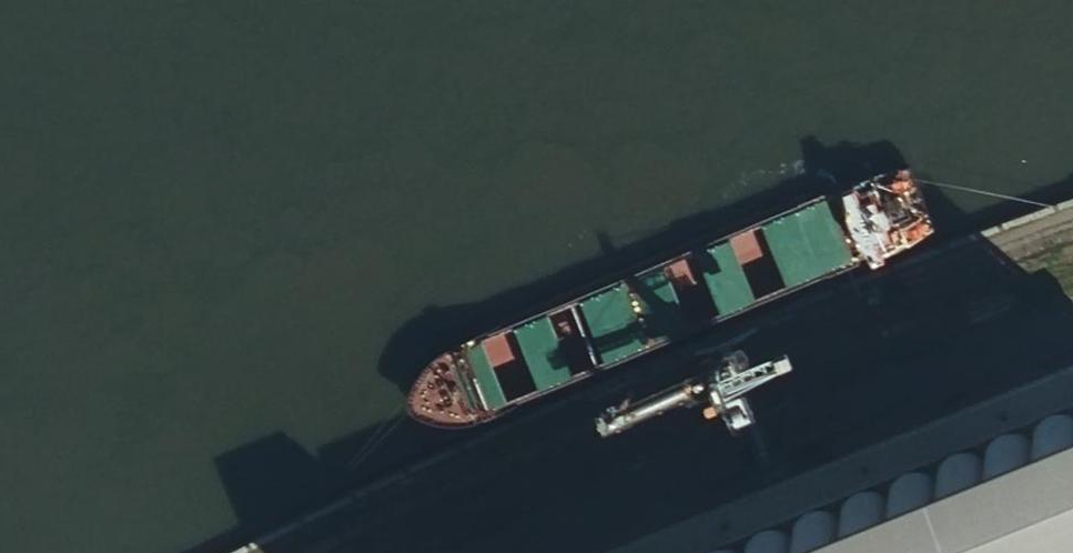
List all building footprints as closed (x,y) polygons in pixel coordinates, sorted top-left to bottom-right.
[(907,548),(910,545),(911,541),(912,537),(912,536),(918,533),(921,536),(923,537),(926,538),(933,539),(938,539),(947,537),(954,531),(960,523),(962,518),(961,512),(964,511),(967,515),(969,517),(978,519),(981,520),(989,520),(995,519),(1006,509),(1008,505),(1011,499),(1012,495),(1015,493),(1020,496),(1023,497),(1031,498),(1035,498),(1046,494),(1050,492),(1055,487),(1057,481),(1058,475),(1062,473),(1065,476),(1072,479),(1072,386),(1070,383),(1065,381),(1056,381),(1051,383),(1047,384),(1043,388),(1036,398),(1036,405),(1037,409),(1030,412),(1025,404),(1020,402),(1016,400),(1013,400),(1003,402),(999,402),(996,404),(991,409),(988,412),(986,416),(985,423),(985,430),(982,426),(980,424),(978,422),(975,420),(970,418),(966,419),(958,420),(953,422),(949,426),(945,429),(943,432),(940,439),(941,447),(935,451),(934,447),(931,446),(924,440),(921,438),(919,438),(912,439),(905,442),(901,444),(895,449),(893,451),(892,454),(891,459),(892,467),(885,469),(883,466),(878,463),(874,461),(871,459),(867,458),(857,459),(854,460),(851,462),(847,466),(845,470),(843,474),(842,480),(843,485),(838,488),(837,487),(835,484),(834,483),(829,479),(827,478),(820,478),(816,478),(809,479),(803,482),(801,485),(798,488),(796,492),(795,497),(795,503),(788,507),(786,502),(783,500),(780,498),(776,496),(772,496),(766,497),(762,498),(758,501),(755,504),(751,509),(747,517),(748,522),(740,525),(735,521),(733,519),(727,517),(724,517),(719,518),(715,519),(709,521),(706,524),(704,528),(702,531),(701,535),(701,540),(701,543),(692,546),(688,541),(685,539),(680,537),(676,537),(665,539),(659,542),(652,551),(651,552),(904,552),(907,548)]
